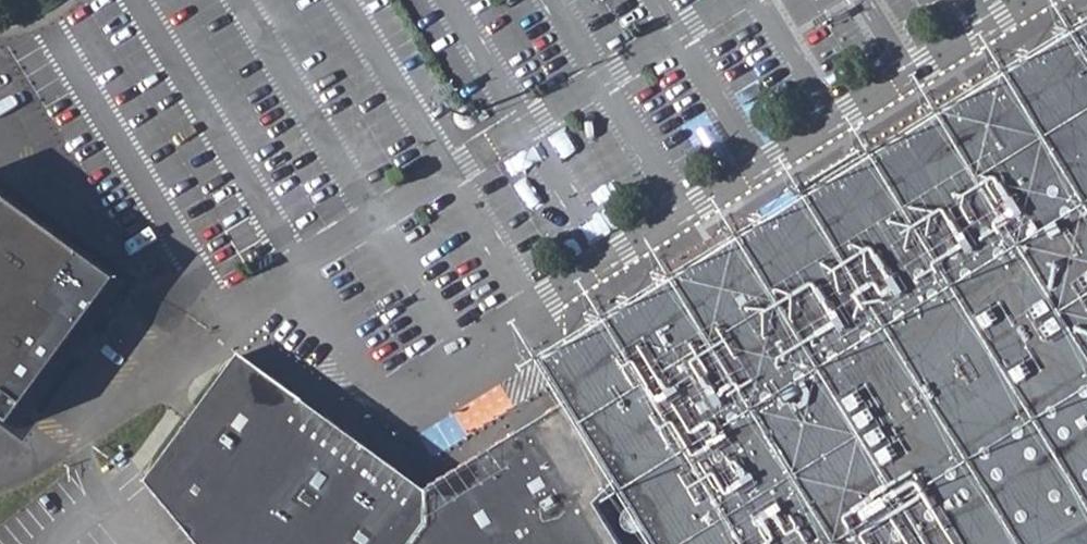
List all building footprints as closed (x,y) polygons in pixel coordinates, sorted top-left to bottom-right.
[(672,543),(1086,543),(1086,47),(563,369),(582,397),(429,491),(240,353),(147,481),(199,543),(620,543),(595,503),(627,471),(672,543)] [(23,443),(141,283),(0,179),(0,426),(23,443)]
